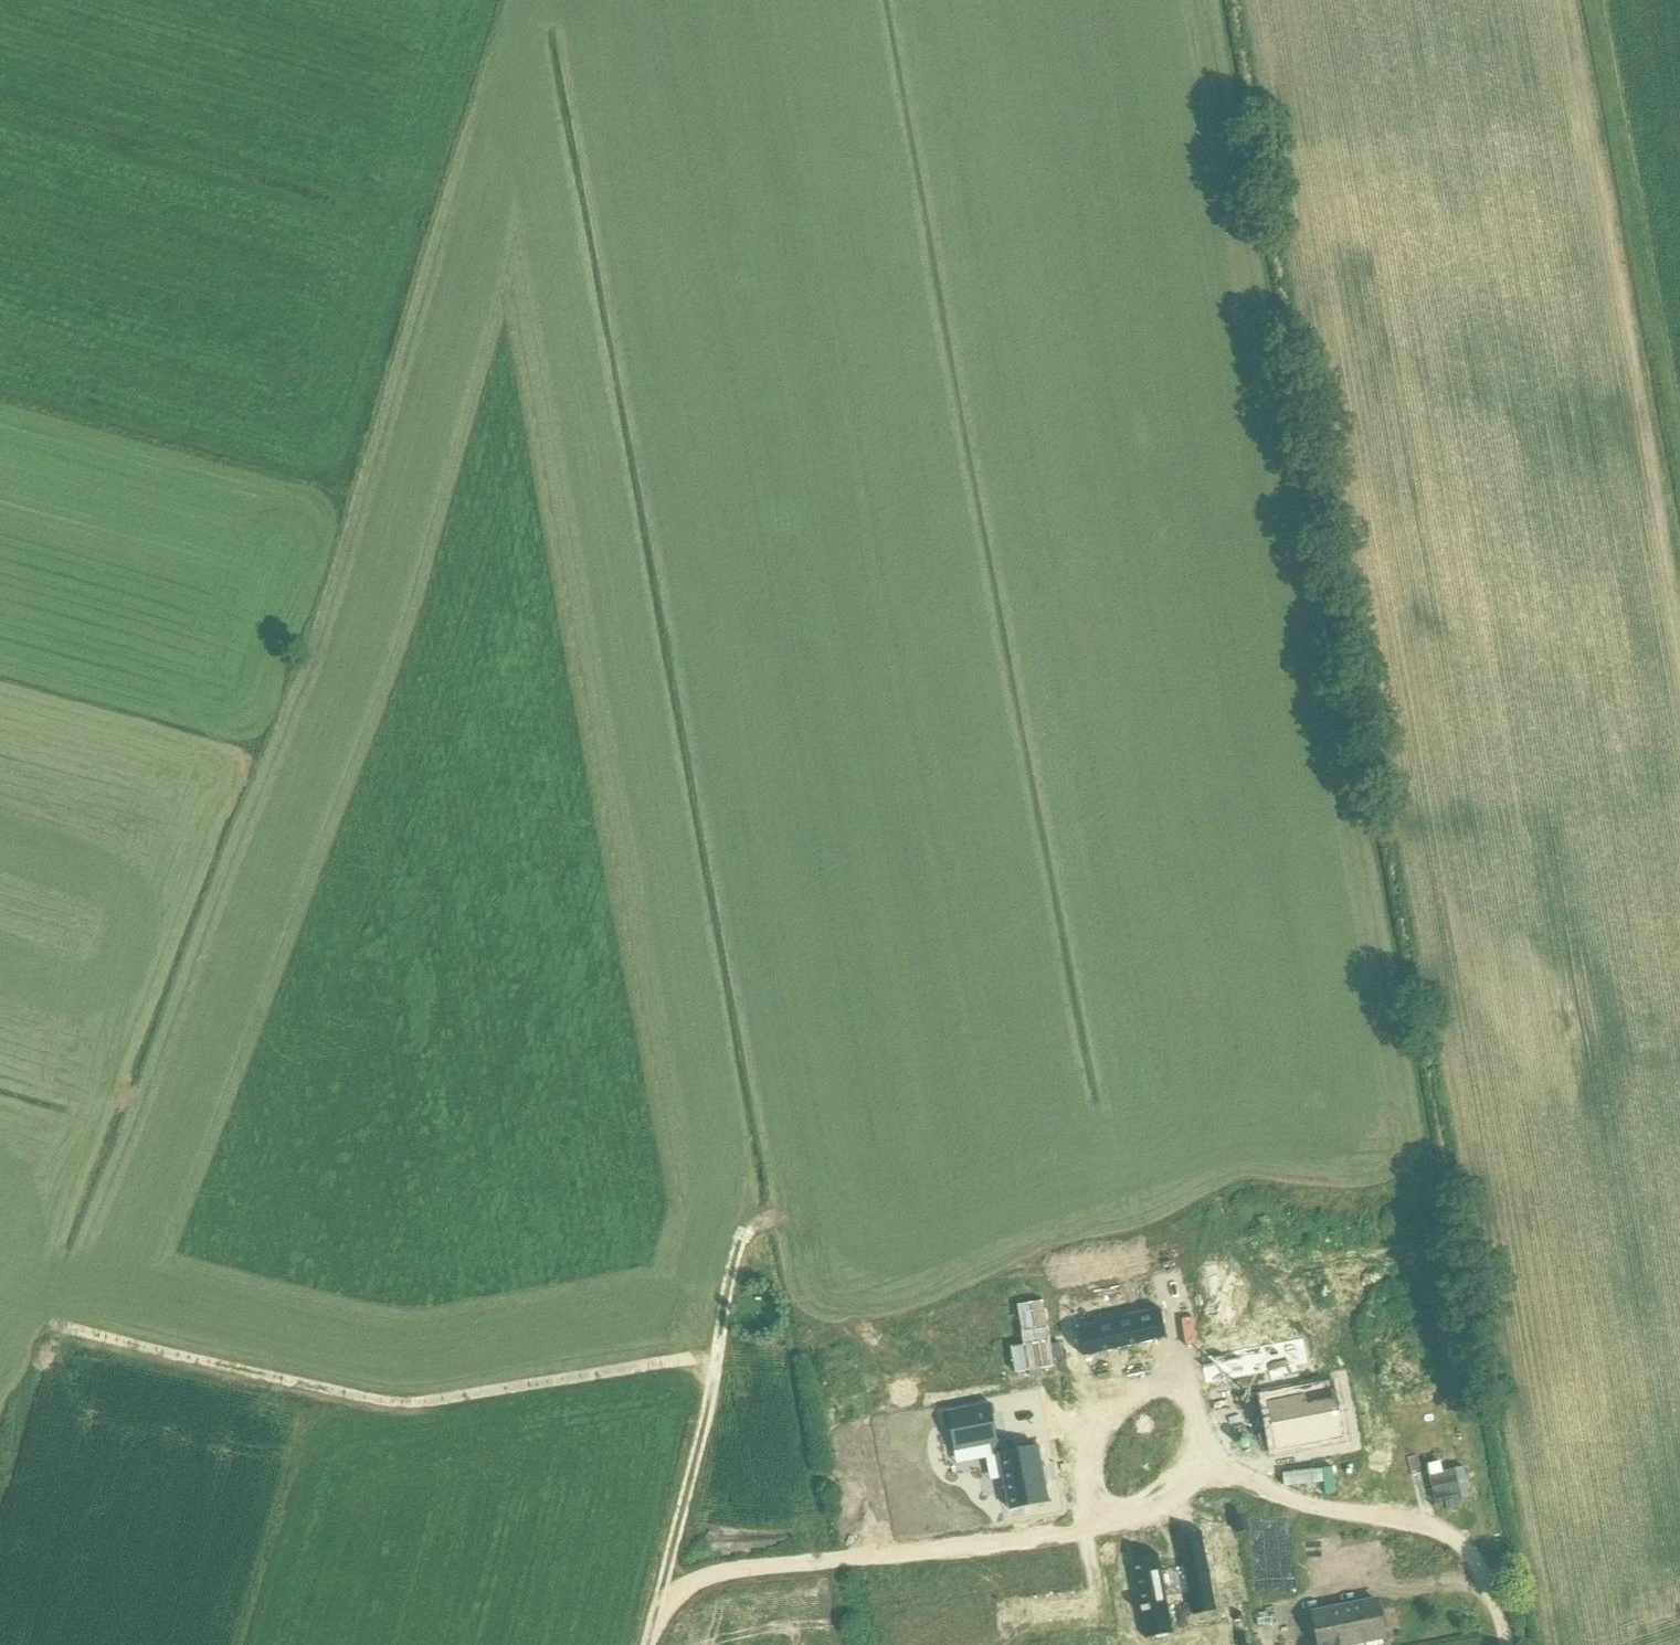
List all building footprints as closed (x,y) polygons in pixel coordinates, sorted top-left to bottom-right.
[(1083,1327),(1089,1356),(1171,1341),(1165,1312),(1083,1327)] [(936,1342),(941,1368),(1064,1345),(1060,1320),(936,1342)] [(1205,1384),(1270,1372),(1266,1346),(1201,1358),(1205,1384)] [(1278,1448),(1339,1437),(1331,1393),(1270,1404),(1278,1448)] [(1049,1501),(1039,1445),(1011,1450),(1009,1438),(999,1440),(992,1401),(948,1409),(955,1448),(992,1441),(994,1453),(1000,1452),(1010,1508),(1049,1501)] [(1462,1501),(1451,1502),(1453,1521),(1464,1520),(1462,1501)] [(1131,1559),(1146,1638),(1173,1633),(1166,1596),(1190,1592),(1194,1613),(1216,1609),(1201,1530),(1179,1534),(1185,1566),(1162,1570),(1158,1554),(1131,1559)] [(1314,1612),(1320,1644),(1349,1644),(1384,1638),(1377,1600),(1314,1612)]
